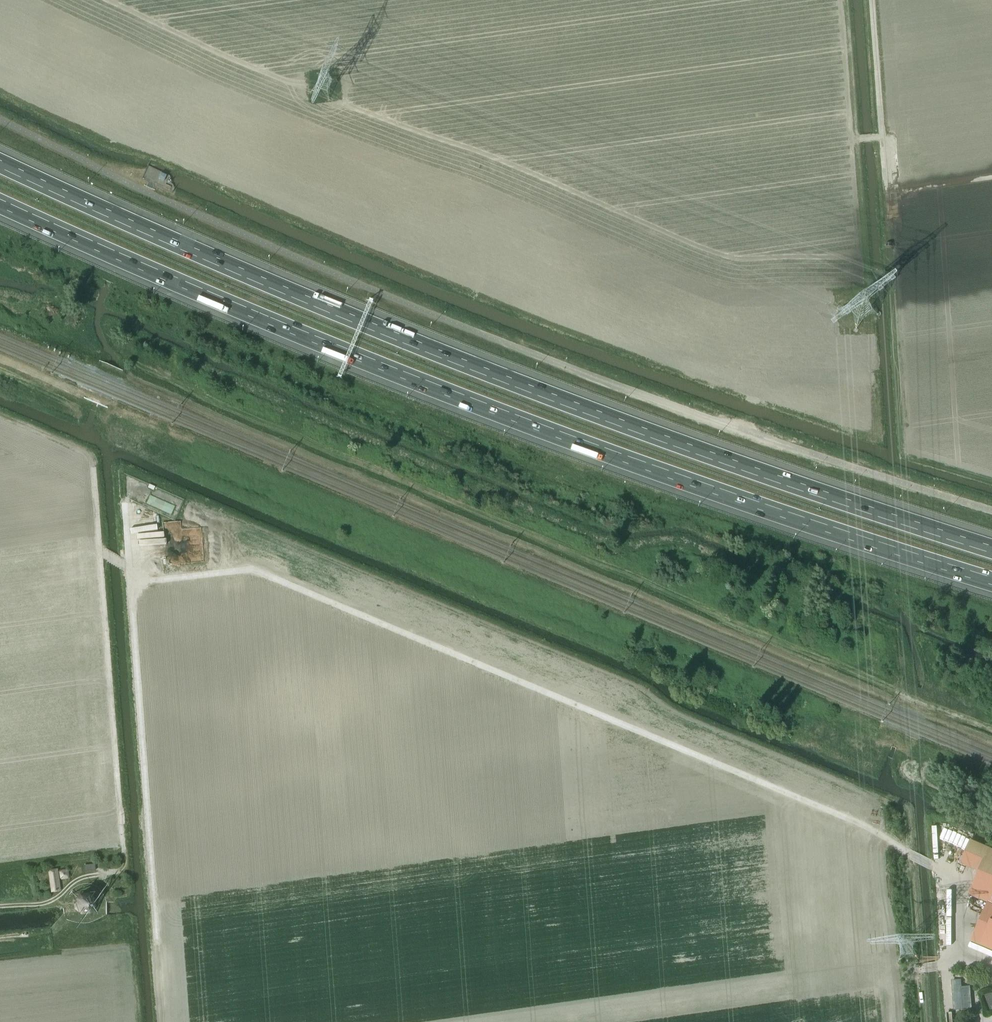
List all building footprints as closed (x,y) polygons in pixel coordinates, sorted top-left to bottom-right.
[(161,173),(160,176),(158,179),(164,181),(167,176),(161,173)] [(175,506),(150,495),(147,503),(171,514),(175,506)] [(970,840),(960,863),(961,864),(960,864),(979,872),(969,895),(987,902),(972,940),(991,948),(991,850),(970,840)] [(57,869),(49,870),(52,892),(60,890),(57,869)] [(59,871),(61,880),(69,879),(68,870),(59,871)] [(90,913),(95,907),(95,899),(88,893),(80,894),(75,900),(75,908),(82,914),(90,913)] [(981,996),(986,1012),(991,1010),(991,993),(981,996)]
